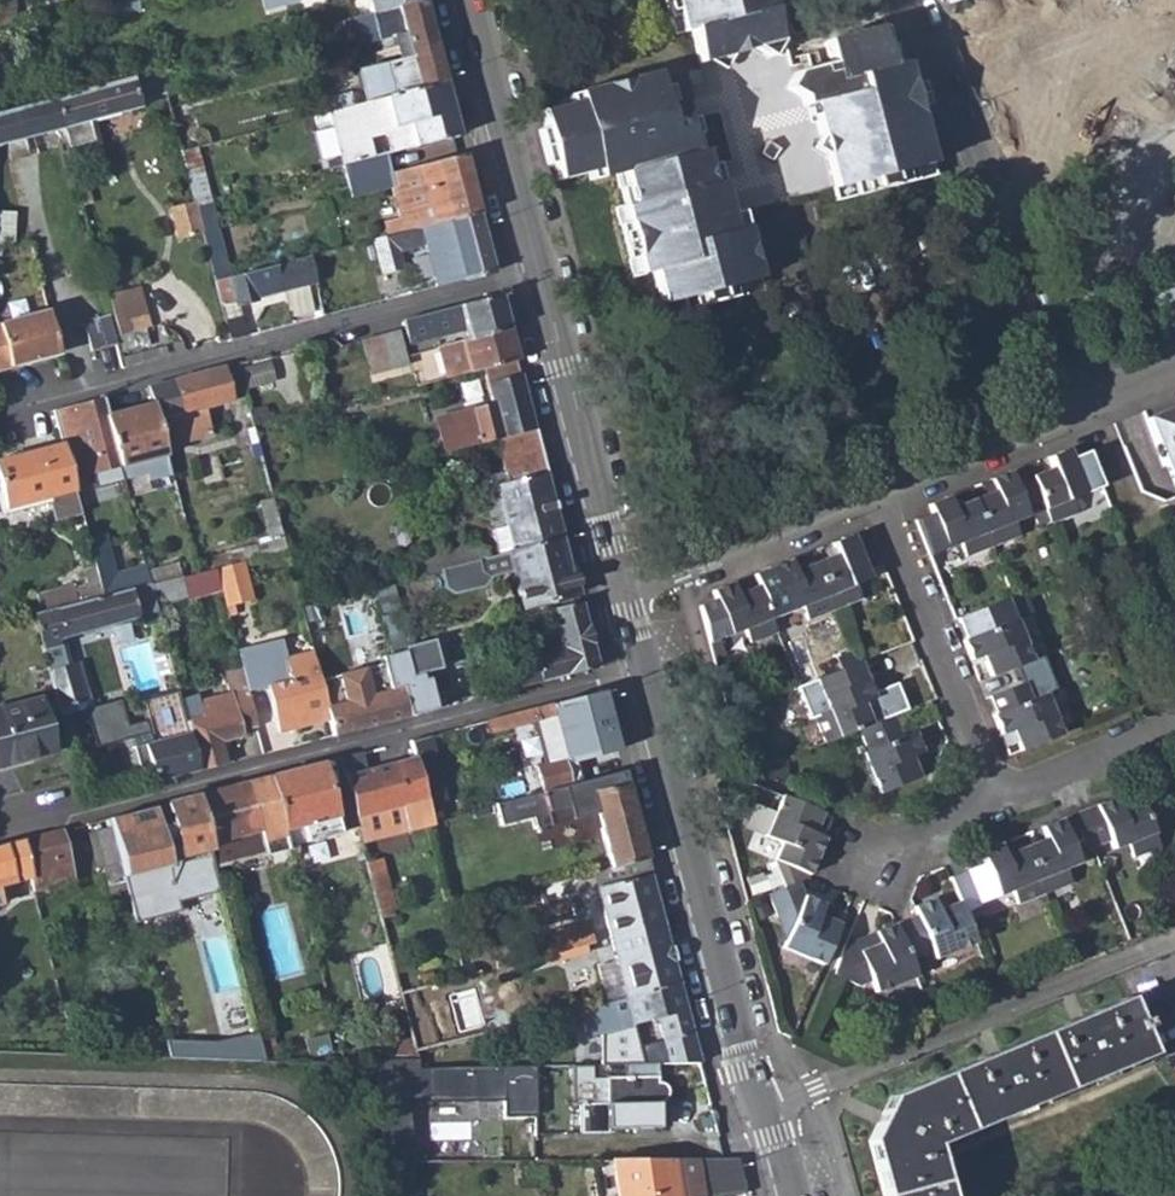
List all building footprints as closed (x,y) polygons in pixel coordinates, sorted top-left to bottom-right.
[(12,18),(13,0),(0,0),(0,21),(12,18)] [(267,9),(299,1),(299,0),(265,0),(267,9)] [(376,37),(378,36),(399,30),(407,57),(398,60),(352,69),(361,100),(441,79),(421,0),(408,0),(388,5),(369,10),(376,37)] [(669,35),(678,33),(670,0),(662,0),(669,35)] [(678,33),(688,30),(696,63),(748,50),(763,58),(772,43),(765,11),(774,9),(772,0),(670,0),(678,33)] [(774,9),(783,7),(782,0),(772,0),(774,9)] [(369,10),(353,15),(359,41),(376,37),(369,10)] [(359,41),(353,15),(344,18),(348,36),(359,41)] [(339,19),(310,26),(315,41),(343,33),(339,19)] [(399,30),(378,36),(382,49),(394,46),(398,60),(407,57),(399,30)] [(792,77),(782,95),(799,103),(803,116),(807,115),(829,193),(870,183),(874,195),(894,191),(890,178),(930,167),(918,122),(924,120),(921,110),(915,111),(903,65),(893,67),(884,70),(873,31),(821,45),(827,67),(792,77)] [(887,47),(879,49),(884,70),(893,67),(887,47)] [(566,96),(537,103),(541,122),(549,156),(554,173),(584,166),(586,174),(610,168),(619,166),(625,196),(618,198),(637,268),(646,266),(654,298),(694,288),(697,301),(716,296),(713,283),(752,272),(740,225),(729,227),(724,209),(712,160),(725,156),(712,106),(680,113),(675,96),(668,98),(661,99),(655,75),(652,67),(565,89),(566,96)] [(158,68),(53,93),(61,125),(67,146),(93,140),(87,119),(135,107),(133,98),(164,91),(158,68)] [(662,74),(655,75),(661,99),(668,98),(662,74)] [(347,104),(324,110),(339,163),(382,151),(455,132),(441,79),(361,100),(347,104)] [(344,92),(320,98),(324,110),(347,104),(344,92)] [(61,125),(53,93),(0,107),(0,141),(61,125)] [(541,122),(533,124),(541,159),(549,156),(541,122)] [(193,144),(179,148),(192,202),(208,198),(193,144)] [(382,151),(339,163),(348,195),(388,184),(396,216),(382,220),(385,233),(390,232),(476,211),(460,150),(386,169),(382,151)] [(619,166),(610,168),(618,198),(625,196),(619,166)] [(930,167),(890,178),(894,191),(933,180),(930,167)] [(870,183),(829,193),(832,207),(874,195),(870,183)] [(208,198),(192,202),(202,237),(217,233),(208,198)] [(618,198),(609,200),(627,271),(637,268),(618,198)] [(736,206),(724,209),(729,227),(740,225),(736,206)] [(0,209),(0,240),(11,241),(12,210),(0,209)] [(385,233),(369,237),(378,273),(398,268),(395,252),(430,243),(440,282),(491,270),(476,211),(390,232),(385,233)] [(227,272),(212,277),(227,335),(239,332),(243,331),(235,302),(255,298),(254,295),(285,288),(306,283),(314,281),(308,253),(227,272)] [(752,272),(713,283),(716,296),(754,286),(752,272)] [(136,280),(108,287),(112,302),(140,296),(136,280)] [(306,283),(285,288),(290,312),(311,306),(306,283)] [(694,288),(654,298),(658,311),(697,301),(694,288)] [(456,303),(401,316),(407,340),(463,326),(465,335),(505,325),(497,293),(456,303)] [(140,296),(112,302),(118,326),(146,319),(140,296)] [(0,316),(0,360),(55,347),(44,303),(0,316)] [(109,305),(79,314),(87,342),(116,335),(109,305)] [(442,366),(424,370),(427,381),(479,368),(514,359),(505,325),(465,335),(436,342),(442,366)] [(396,331),(361,339),(363,345),(366,359),(401,351),(396,331)] [(401,351),(366,359),(368,368),(403,359),(401,351)] [(514,359),(479,368),(483,381),(518,373),(514,359)] [(220,361),(169,373),(178,408),(228,394),(224,378),(220,361)] [(169,373),(146,379),(151,398),(155,414),(166,411),(178,408),(169,373)] [(488,404),(431,419),(440,454),(492,440),(532,429),(518,373),(483,381),(488,404)] [(101,390),(52,403),(60,435),(67,459),(102,450),(115,446),(106,409),(101,390)] [(151,398),(106,409),(115,446),(119,461),(122,473),(145,468),(147,475),(169,470),(162,441),(159,433),(155,414),(151,398)] [(249,402),(235,405),(241,428),(255,424),(249,402)] [(1144,418),(1173,492),(1174,491),(1174,405),(1144,418)] [(166,411),(155,414),(159,433),(168,430),(171,429),(166,411)] [(532,429),(492,440),(504,484),(494,487),(511,548),(557,535),(560,535),(532,429)] [(168,430),(159,433),(162,441),(170,439),(168,430)] [(0,451),(0,491),(4,507),(49,494),(54,514),(80,507),(70,471),(67,459),(60,435),(0,451)] [(115,446),(102,450),(105,462),(106,465),(119,461),(115,446)] [(102,450),(67,459),(70,471),(105,462),(102,450)] [(1049,468),(1028,476),(1037,498),(1047,522),(1072,512),(1067,497),(1097,485),(1084,452),(1069,457),(1065,450),(1045,457),(1049,468)] [(983,494),(971,499),(989,543),(1014,532),(1009,519),(1022,513),(1019,506),(1037,498),(1028,476),(1023,466),(987,480),(992,490),(983,494)] [(987,480),(979,483),(983,494),(992,490),(987,480)] [(928,513),(912,520),(925,552),(956,539),(962,553),(989,543),(971,499),(950,507),(946,496),(924,505),(928,513)] [(836,555),(814,563),(833,609),(858,598),(852,584),(867,578),(864,570),(880,563),(866,527),(831,542),(836,555)] [(101,530),(87,533),(99,577),(113,573),(101,530)] [(511,548),(504,550),(520,608),(576,594),(557,535),(511,548)] [(476,544),(413,561),(416,575),(487,555),(486,548),(485,548),(476,544)] [(498,544),(486,548),(487,555),(500,551),(498,544)] [(242,555),(216,562),(220,579),(225,600),(252,593),(242,555)] [(789,559),(751,575),(765,610),(783,603),(787,610),(800,604),(806,619),(833,609),(814,563),(794,571),(789,559)] [(183,571),(153,579),(157,596),(187,589),(220,579),(216,562),(183,571)] [(113,573),(99,577),(103,592),(149,580),(145,564),(113,573)] [(103,592),(33,610),(54,693),(84,685),(82,677),(79,678),(71,649),(68,650),(62,651),(58,639),(64,637),(63,631),(136,614),(138,619),(146,622),(163,618),(158,599),(157,596),(153,579),(149,580),(103,592)] [(386,583),(372,587),(379,614),(393,610),(386,583)] [(714,602),(697,608),(706,642),(742,628),(748,642),(775,631),(765,610),(755,587),(734,594),(730,583),(710,591),(714,602)] [(313,603),(302,606),(304,617),(315,614),(313,603)] [(578,604),(547,611),(557,650),(564,677),(595,669),(578,604)] [(988,604),(956,616),(963,635),(959,638),(967,659),(978,654),(988,676),(1027,659),(1011,618),(996,624),(988,604)] [(460,634),(404,649),(410,674),(420,672),(467,660),(460,634)] [(64,637),(58,639),(62,651),(68,650),(64,637)] [(74,648),(71,649),(79,678),(82,677),(74,648)] [(381,665),(320,680),(330,719),(334,735),(406,717),(399,686),(412,683),(410,674),(404,649),(379,655),(381,665)] [(268,685),(266,686),(267,692),(278,732),(330,719),(320,680),(313,650),(287,657),(292,679),(268,685)] [(557,650),(531,657),(533,663),(538,683),(564,677),(557,650)] [(263,663),(243,668),(250,697),(267,692),(266,686),(268,685),(292,679),(287,657),(263,663)] [(828,709),(813,715),(824,740),(871,722),(862,702),(873,697),(858,660),(815,677),(828,709)] [(533,663),(514,668),(516,677),(519,688),(538,683),(533,663)] [(199,693),(183,697),(200,769),(225,762),(220,743),(225,737),(244,732),(243,728),(257,724),(250,697),(243,668),(243,666),(231,670),(236,691),(201,700),(199,693)] [(420,672),(410,674),(412,683),(422,680),(420,672)] [(516,677),(510,679),(512,690),(519,688),(516,677)] [(422,680),(412,683),(420,713),(435,709),(427,678),(422,680)] [(1019,684),(988,697),(995,713),(991,714),(998,734),(1008,730),(1017,750),(1057,734),(1041,695),(1026,700),(1019,684)] [(180,687),(142,696),(152,739),(143,740),(153,780),(200,769),(183,697),(180,687)] [(601,691),(486,719),(490,730),(542,718),(555,714),(566,758),(567,762),(616,749),(601,691)] [(0,705),(0,759),(54,746),(41,694),(0,705)] [(871,722),(858,728),(866,748),(859,751),(876,793),(918,775),(910,756),(923,751),(914,731),(903,735),(894,713),(871,722)] [(555,714),(542,718),(547,737),(544,738),(551,761),(561,759),(566,758),(555,714)] [(428,734),(410,738),(415,755),(425,797),(426,798),(443,794),(428,734)] [(361,751),(340,756),(349,791),(354,814),(425,797),(415,755),(365,768),(361,751)] [(551,761),(534,765),(541,794),(568,787),(561,759),(551,761)] [(300,804),(280,809),(289,843),(337,830),(329,796),(319,761),(291,769),(300,804)] [(291,769),(271,774),(280,809),(300,804),(291,769)] [(1166,773),(1174,795),(1174,769),(1166,773)] [(246,780),(196,792),(209,840),(219,838),(260,827),(267,854),(290,848),(289,843),(280,809),(271,774),(246,780)] [(623,775),(616,776),(619,789),(626,787),(623,775)] [(541,794),(496,804),(501,826),(532,818),(535,830),(597,816),(609,867),(610,867),(645,859),(626,787),(619,789),(616,776),(568,787),(541,794)] [(349,791),(329,796),(337,830),(357,826),(354,814),(349,791)] [(196,792),(165,800),(179,852),(208,844),(207,840),(196,792)] [(741,826),(763,836),(779,842),(771,862),(808,877),(822,839),(810,834),(818,811),(779,795),(772,813),(749,804),(741,826)] [(425,797),(354,814),(357,826),(361,839),(432,822),(426,798),(425,797)] [(1112,798),(1077,813),(1091,847),(1107,840),(1111,848),(1124,843),(1130,855),(1157,844),(1138,799),(1116,809),(1112,798)] [(148,804),(107,813),(118,853),(158,842),(148,804)] [(1042,839),(1023,847),(1042,892),(1065,882),(1061,870),(1075,864),(1072,855),(1091,847),(1077,813),(1038,829),(1042,839)] [(0,841),(0,881),(20,876),(20,887),(75,875),(61,825),(12,838),(0,841)] [(209,840),(207,840),(208,844),(214,866),(226,863),(219,838),(209,840)] [(997,845),(977,854),(981,865),(994,895),(1007,891),(1012,904),(1042,892),(1023,847),(1002,856),(997,845)] [(977,854),(944,868),(948,878),(968,870),(981,865),(977,854)] [(381,857),(366,861),(379,910),(390,907),(393,906),(381,857)] [(609,867),(593,871),(597,887),(649,873),(645,859),(610,867),(609,867)] [(808,877),(771,862),(781,888),(798,882),(808,877)] [(968,870),(948,878),(962,910),(981,903),(968,870)] [(649,873),(597,887),(624,996),(677,983),(649,873)] [(781,888),(766,894),(781,938),(780,945),(821,962),(838,924),(817,915),(822,904),(803,895),(798,882),(781,888)] [(914,915),(893,924),(907,956),(929,948),(932,956),(973,940),(956,899),(935,908),(931,899),(911,907),(914,915)] [(390,907),(379,910),(381,917),(392,915),(390,907)] [(587,923),(531,937),(536,955),(592,941),(587,923)] [(843,945),(829,975),(855,986),(868,981),(872,992),(914,976),(907,956),(893,924),(873,932),(878,943),(858,952),(843,945)] [(873,932),(843,945),(858,952),(878,943),(873,932)] [(474,957),(460,961),(463,975),(478,971),(474,957)] [(624,996),(578,1007),(583,1029),(595,1033),(650,1020),(658,1024),(667,1063),(699,1063),(677,983),(624,996)] [(867,1141),(882,1195),(947,1195),(934,1145),(1150,1055),(1140,1028),(1145,1026),(1141,1017),(1136,1019),(1127,997),(889,1095),(867,1141)] [(272,1029),(256,1033),(261,1052),(277,1052),(272,1029)] [(375,1041),(355,1040),(354,1055),(376,1055),(416,1057),(411,1037),(375,1036),(375,1041)] [(416,1057),(376,1055),(384,1158),(419,1158),(412,1066),(418,1066),(416,1057)] [(625,1063),(574,1064),(574,1078),(593,1078),(607,1079),(607,1102),(594,1103),(583,1102),(582,1133),(607,1133),(607,1128),(632,1128),(633,1132),(652,1133),(653,1129),(658,1129),(658,1102),(664,1101),(670,1094),(668,1088),(659,1084),(658,1078),(625,1077),(625,1063)] [(607,1079),(593,1078),(594,1103),(607,1102),(607,1079)] [(591,1159),(596,1195),(607,1195),(615,1195),(727,1195),(745,1194),(735,1159),(611,1159),(591,1159)]
